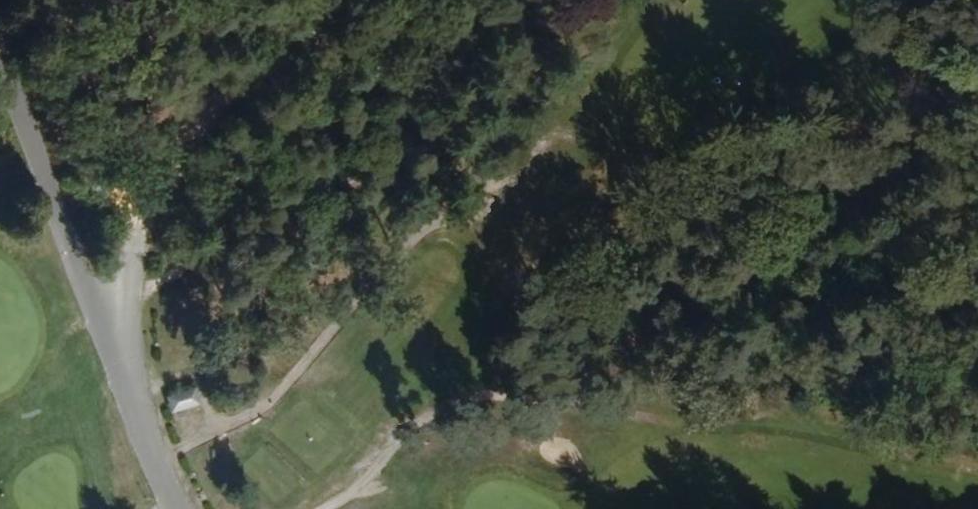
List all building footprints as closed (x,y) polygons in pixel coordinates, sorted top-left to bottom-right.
[(172,410),(196,400),(190,385),(166,395),(172,410)]
